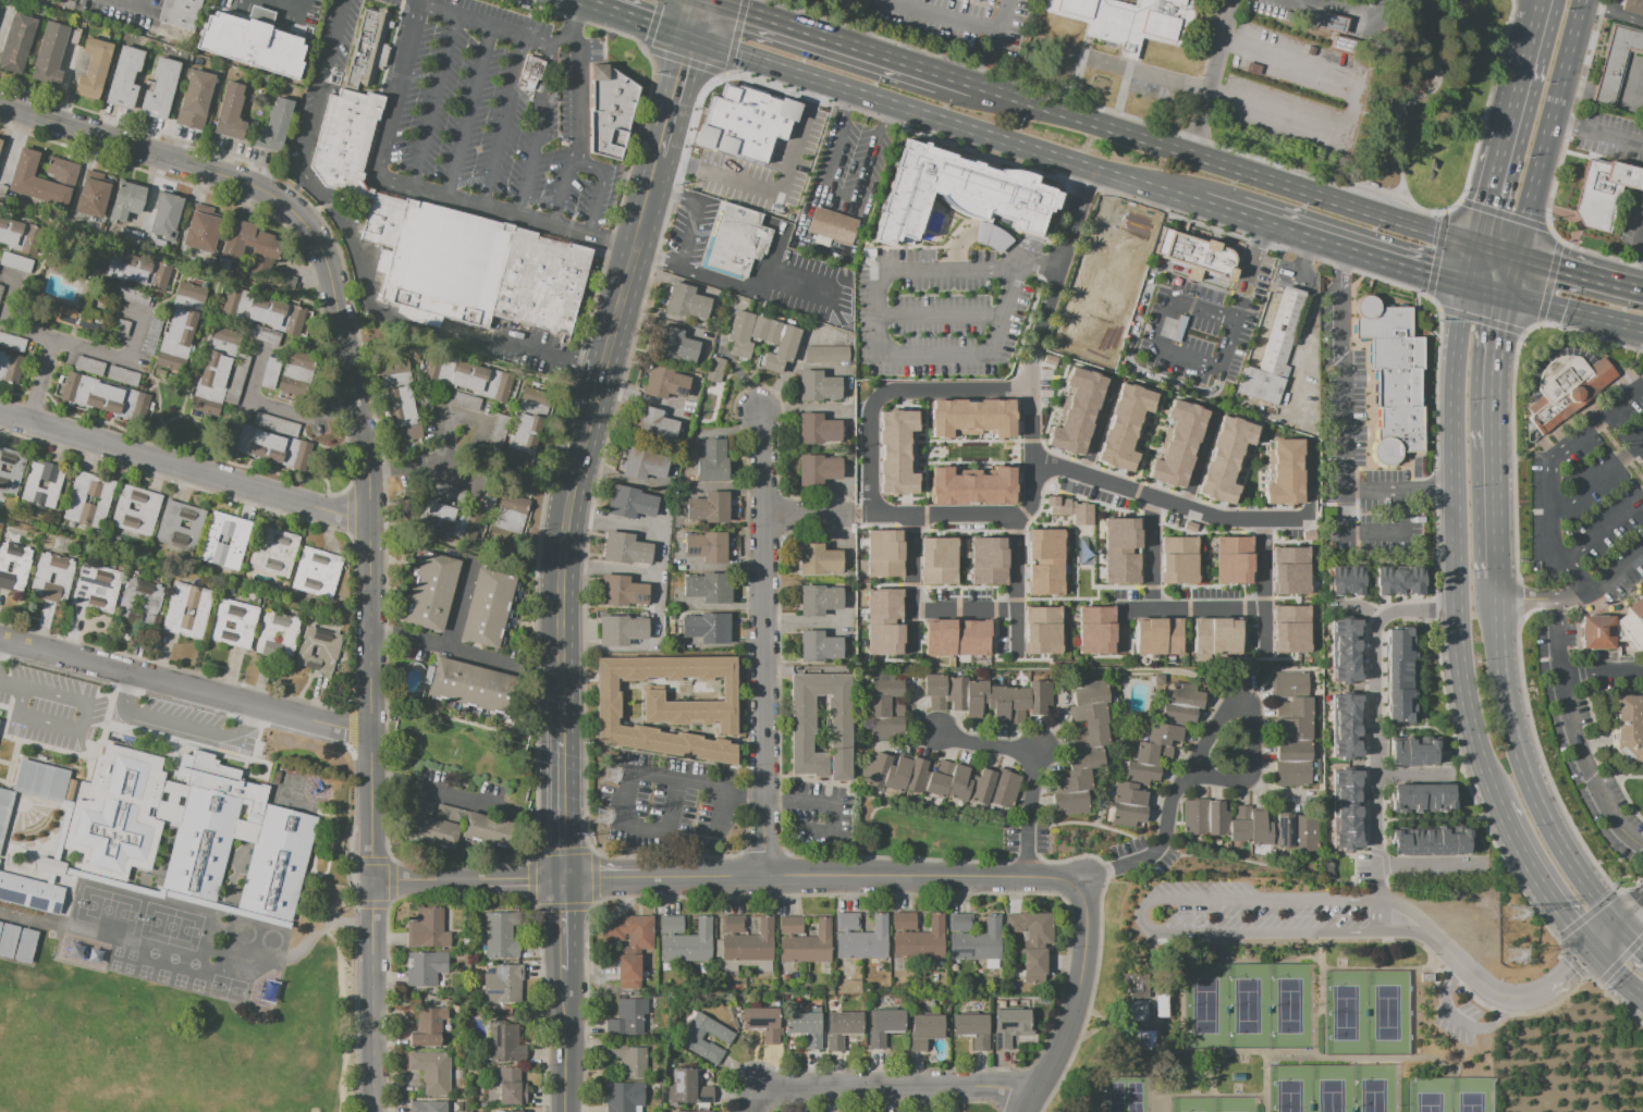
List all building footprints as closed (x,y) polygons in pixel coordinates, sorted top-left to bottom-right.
[(157,22),(163,0),(201,0),(193,32),(157,22)] [(1040,11),(1086,23),(1082,36),(1135,50),(1140,33),(1186,45),(1198,0),(1043,0),(1040,11)] [(1622,12),(1626,0),(1642,0),(1642,17),(1622,12)] [(366,7),(402,16),(388,72),(378,70),(373,88),(363,85),(360,90),(347,86),(366,7)] [(297,78),(195,47),(205,14),(211,16),(214,10),(296,34),(295,38),(302,40),(299,46),(306,48),(297,78)] [(1342,33),(1346,18),(1320,12),(1317,27),(1342,33)] [(21,75),(0,69),(0,63),(0,53),(12,15),(15,16),(16,13),(38,20),(21,75)] [(46,21),(69,27),(56,70),(62,72),(58,86),(29,77),(46,21)] [(1614,27),(1642,35),(1642,57),(1629,53),(1614,110),(1593,104),(1614,27)] [(86,37),(114,45),(99,100),(74,94),(78,75),(84,76),(89,55),(82,53),(86,37)] [(121,45),(145,51),(138,73),(134,71),(131,84),(137,86),(131,110),(105,102),(121,45)] [(157,55),(180,62),(163,120),(138,113),(145,88),(150,90),(155,77),(151,77),(157,55)] [(537,88),(520,83),(529,57),(550,63),(543,81),(539,79),(537,88)] [(594,155),(592,66),(612,66),(648,84),(626,162),(594,155)] [(191,69),(180,107),(179,107),(174,123),(201,131),(207,113),(205,113),(216,75),(191,69)] [(226,81),(244,85),(241,96),(243,97),(237,120),(247,122),(242,139),(213,132),(226,81)] [(592,249),(569,336),(493,316),(490,329),(451,318),(447,331),(395,317),(399,306),(379,301),(387,274),(375,271),(381,246),(358,239),(367,209),(370,210),(373,200),(326,187),(309,168),(329,95),(336,97),(339,88),(365,95),(365,92),(384,98),(359,185),(537,234),(537,236),(567,245),(568,243),(592,249)] [(294,101),(281,152),(252,145),(256,127),(265,129),(271,106),(273,107),(275,97),(294,101)] [(743,111),(809,132),(801,158),(733,136),(743,111)] [(873,239),(904,138),(969,161),(997,169),(1017,170),(1035,176),(1033,181),(1053,187),(1052,191),(1059,194),(1054,211),(1046,209),(1039,236),(1009,227),(1010,219),(984,210),(982,220),(977,218),(956,211),(940,199),(941,196),(928,191),(914,240),(897,235),(897,240),(891,239),(890,246),(873,239)] [(49,156),(81,165),(68,210),(7,191),(20,147),(39,152),(33,176),(53,182),(56,175),(45,172),(49,156)] [(1608,161),(1642,170),(1642,193),(1620,187),(1608,234),(1580,227),(1573,215),(1586,160),(1607,165),(1608,161)] [(84,177),(111,185),(101,220),(73,212),(77,194),(79,195),(84,177)] [(119,180),(146,187),(139,215),(127,212),(124,222),(109,218),(119,180)] [(160,193),(186,200),(176,234),(171,232),(169,238),(148,233),(160,193)] [(702,267),(722,202),(763,214),(760,226),(773,230),(765,255),(762,254),(760,261),(752,259),(746,280),(702,267)] [(814,206),(806,232),(848,246),(857,221),(814,206)] [(191,211),(221,218),(211,254),(182,246),(191,211)] [(231,218),(257,225),(256,230),(273,235),(272,239),(284,243),(279,262),(243,250),(238,264),(218,258),(231,218)] [(982,220),(1011,235),(1004,251),(994,245),(984,242),(968,242),(977,218),(982,220)] [(11,246),(0,243),(0,219),(27,227),(27,225),(45,231),(36,258),(9,250),(11,246)] [(1162,226),(1154,252),(1158,254),(1157,256),(1190,264),(1188,271),(1186,276),(1198,281),(1199,274),(1201,269),(1233,279),(1236,269),(1233,267),(1234,261),(1234,256),(1231,252),(1229,248),(1224,247),(1218,245),(1218,242),(1205,237),(1205,240),(1162,226)] [(115,248),(107,276),(125,282),(125,280),(144,285),(143,289),(150,292),(159,262),(115,248)] [(295,276),(273,272),(270,285),(292,290),(295,276)] [(179,281),(208,289),(204,302),(174,294),(179,281)] [(664,311),(672,281),(695,287),(692,294),(711,299),(706,320),(688,316),(687,318),(664,311)] [(1285,286),(1303,293),(1287,345),(1295,347),(1271,422),(1231,410),(1248,358),(1256,360),(1259,355),(1262,357),(1285,286)] [(231,287),(255,295),(255,297),(289,307),(290,304),(308,310),(299,339),(273,332),(274,329),(256,322),(255,325),(217,313),(219,307),(224,308),(231,287)] [(61,306),(56,322),(101,335),(106,321),(102,320),(105,314),(91,310),(95,298),(88,297),(83,312),(61,306)] [(1076,298),(1130,317),(1123,339),(1103,333),(1068,321),(1076,298)] [(1354,339),(1354,319),(1358,316),(1354,310),(1356,305),(1358,300),(1362,298),(1365,298),(1371,298),(1375,301),(1377,304),(1378,309),(1411,309),(1411,336),(1423,336),(1423,370),(1420,370),(1420,408),(1423,408),(1423,455),(1400,455),(1399,459),(1397,462),(1393,466),(1389,467),(1384,467),(1377,464),(1375,460),(1373,456),(1374,449),(1376,446),(1378,443),(1377,430),(1381,430),(1380,410),(1376,410),(1375,393),(1375,371),(1371,371),(1370,339),(1354,339)] [(174,308),(185,311),(186,309),(198,313),(185,360),(157,351),(162,336),(165,337),(174,308)] [(734,309),(755,316),(801,330),(790,362),(784,360),(781,374),(760,369),(765,353),(773,355),(776,345),(773,344),(772,346),(764,344),(765,342),(758,339),(758,342),(750,339),(750,337),(748,337),(747,342),(752,344),(748,360),(727,354),(731,341),(725,339),(734,309)] [(196,384),(193,383),(187,401),(214,410),(216,405),(220,406),(226,384),(223,383),(229,365),(232,366),(243,333),(214,324),(209,339),(210,339),(196,384)] [(245,335),(276,346),(279,335),(249,324),(245,335)] [(652,355),(660,325),(684,331),(682,337),(699,342),(695,362),(675,358),(674,360),(652,355)] [(23,353),(0,346),(0,331),(27,339),(23,353)] [(1123,339),(1103,333),(1096,354),(1116,360),(1123,339)] [(805,346),(848,346),(849,362),(805,362),(805,346)] [(1603,357),(1618,376),(1542,436),(1528,418),(1531,415),(1525,408),(1533,403),(1530,396),(1529,388),(1529,381),(1531,374),(1533,368),(1538,361),(1543,357),(1549,353),(1557,349),(1564,348),(1571,348),(1578,349),(1586,353),(1592,356),(1597,361),(1603,357)] [(16,385),(25,357),(0,350),(0,381),(16,385)] [(280,378),(289,380),(292,368),(284,366),(286,358),(290,359),(292,351),(322,359),(311,401),(275,393),(280,378)] [(426,351),(454,360),(453,362),(485,371),(486,369),(513,378),(505,405),(491,401),(491,399),(477,395),(478,393),(447,385),(446,387),(433,383),(433,385),(418,381),(420,372),(426,374),(429,361),(424,360),(426,351)] [(74,369),(77,356),(106,363),(101,376),(74,369)] [(719,383),(704,380),(711,356),(725,360),(719,383)] [(406,360),(409,380),(403,381),(402,374),(381,378),(379,365),(406,360)] [(649,363),(673,370),(672,372),(690,376),(685,398),(666,393),(665,400),(641,394),(649,363)] [(106,378),(109,365),(139,373),(136,386),(106,378)] [(1072,367),(1106,378),(1080,456),(1049,446),(1055,427),(1060,429),(1075,386),(1067,384),(1072,367)] [(799,370),(822,370),(822,376),(839,376),(839,398),(822,398),(822,401),(798,401),(799,370)] [(68,371),(94,379),(94,381),(124,391),(125,387),(147,394),(139,422),(115,416),(117,413),(91,406),(91,408),(59,399),(68,371)] [(1155,395),(1121,383),(1095,461),(1127,472),(1132,454),(1121,449),(1124,444),(1129,446),(1131,438),(1126,437),(1128,431),(1133,433),(1137,423),(1131,421),(1132,417),(1138,419),(1141,409),(1150,412),(1155,395)] [(384,387),(396,385),(396,388),(410,385),(415,411),(418,411),(422,437),(395,443),(384,387)] [(524,386),(519,399),(545,407),(549,394),(524,386)] [(448,403),(477,409),(480,397),(450,391),(448,403)] [(1013,437),(1013,399),(930,400),(930,437),(950,437),(950,433),(981,433),(981,430),(993,430),(993,437),(1013,437)] [(1170,399),(1204,410),(1178,489),(1148,479),(1153,460),(1165,464),(1166,458),(1161,456),(1163,448),(1168,450),(1170,445),(1165,443),(1168,433),(1174,435),(1176,431),(1170,429),(1173,419),(1165,417),(1170,399)] [(641,406),(662,411),(661,418),(678,422),(673,443),(654,438),(653,441),(634,435),(641,406)] [(879,494),(916,493),(916,472),(907,472),(907,459),(911,459),(911,430),(916,430),(916,410),(878,410),(879,494)] [(298,424),(255,411),(251,424),(294,437),(298,424)] [(518,412),(530,417),(531,415),(544,418),(534,453),(508,445),(518,412)] [(799,413),(822,413),(822,420),(841,420),(841,441),(822,441),(822,445),(799,445),(799,413)] [(1259,429),(1226,418),(1199,495),(1230,506),(1236,487),(1225,484),(1227,479),(1233,481),(1236,472),(1230,471),(1231,465),(1237,467),(1240,457),(1235,455),(1236,452),(1241,453),(1244,443),(1253,446),(1259,429)] [(234,421),(311,445),(303,472),(225,448),(234,421)] [(1263,504),(1300,504),(1300,439),(1271,439),(1271,483),(1263,483),(1263,504)] [(696,482),(696,458),(702,458),(702,440),(724,440),(724,458),(727,458),(727,482),(696,482)] [(629,445),(649,450),(648,453),(669,458),(663,479),(645,474),(643,481),(622,474),(629,445)] [(15,496),(0,492),(0,470),(0,447),(27,455),(15,496)] [(798,486),(799,456),(821,456),(821,458),(842,458),(841,479),(821,479),(821,486),(798,486)] [(30,461),(39,465),(40,461),(65,469),(53,510),(20,499),(30,461)] [(930,467),(930,505),(1013,504),(1013,466),(993,466),(993,474),(980,474),(980,471),(951,471),(951,466),(930,467)] [(76,470),(115,481),(101,529),(62,518),(76,470)] [(122,483),(163,496),(150,538),(110,526),(122,483)] [(613,483),(640,491),(639,493),(658,497),(653,518),(634,514),(633,520),(605,514),(613,483)] [(489,535),(519,543),(530,500),(500,492),(489,535)] [(727,523),(704,523),(704,520),(686,520),(686,499),(704,499),(704,492),(727,492),(727,523)] [(1044,494),(1059,494),(1060,499),(1077,498),(1078,504),(1092,504),(1093,526),(1075,526),(1075,515),(1049,515),(1049,507),(1045,507),(1044,494)] [(167,499),(206,511),(194,552),(154,541),(167,499)] [(429,504),(455,511),(456,508),(481,516),(480,521),(473,544),(463,541),(464,538),(451,533),(450,536),(426,529),(428,524),(422,523),(429,504)] [(212,510),(252,522),(237,571),(198,559),(212,510)] [(1103,516),(1140,516),(1140,546),(1121,546),(1121,552),(1139,552),(1140,581),(1104,581),(1103,516)] [(260,524),(301,538),(287,579),(247,567),(260,524)] [(866,529),(865,576),(901,577),(902,530),(866,529)] [(605,531),(634,534),(633,541),(652,544),(650,564),(630,561),(629,564),(602,560),(605,531)] [(725,564),(702,564),(702,557),(684,557),(684,534),(702,534),(702,532),(725,532),(725,564)] [(1066,534),(1030,534),(1030,565),(1049,565),(1049,570),(1031,570),(1031,600),(1067,600),(1066,534)] [(1160,584),(1196,583),(1195,536),(1159,537),(1160,584)] [(1250,584),(1251,537),(1215,536),(1214,583),(1250,584)] [(919,584),(956,584),(955,537),(919,538),(919,584)] [(1006,537),(969,538),(970,584),(1007,584),(1006,537)] [(11,591),(0,588),(0,547),(1,543),(3,543),(4,542),(29,548),(29,549),(32,551),(29,559),(32,559),(24,586),(23,586),(22,591),(11,589),(11,591)] [(799,574),(799,543),(823,543),(823,551),(842,551),(842,573),(830,573),(830,571),(822,571),(822,574),(799,574)] [(303,546),(344,558),(332,600),(291,588),(303,546)] [(1271,593),(1307,594),(1308,547),(1271,546),(1271,593)] [(40,551),(76,560),(65,602),(59,600),(58,603),(39,597),(40,595),(35,593),(35,591),(32,590),(32,589),(29,588),(36,561),(38,561),(40,551)] [(422,551),(461,560),(442,632),(404,622),(406,611),(408,611),(410,603),(408,603),(413,584),(415,585),(418,573),(417,572),(422,551)] [(82,561),(122,572),(111,614),(70,603),(82,561)] [(1348,594),(1341,594),(1341,595),(1329,595),(1329,585),(1328,585),(1328,577),(1332,577),(1332,568),(1348,567),(1348,594)] [(1348,567),(1363,567),(1363,576),(1365,576),(1365,588),(1362,588),(1363,595),(1352,595),(1352,593),(1348,594),(1348,567)] [(478,568),(516,578),(498,648),(459,639),(478,568)] [(1391,592),(1386,592),(1386,596),(1376,596),(1376,586),(1373,586),(1373,579),(1376,579),(1376,569),(1391,569),(1391,592)] [(1409,596),(1400,596),(1400,592),(1391,592),(1391,569),(1409,569),(1409,596)] [(1409,569),(1423,569),(1423,579),(1425,578),(1425,586),(1422,586),(1422,596),(1409,596),(1409,569)] [(731,603),(701,603),(701,596),(683,596),(683,577),(702,577),(702,573),(731,573),(731,603)] [(601,574),(628,576),(628,583),(648,584),(646,606),(630,605),(630,604),(627,604),(627,606),(599,604),(601,574)] [(126,577),(164,586),(154,626),(117,616),(126,577)] [(173,581),(213,592),(200,640),(160,629),(173,581)] [(800,585),(823,585),(823,588),(842,588),(842,609),(823,609),(823,616),(800,616),(800,585)] [(902,589),(866,589),(866,654),(902,654),(902,589)] [(1623,606),(1642,591),(1642,647),(1636,652),(1615,621),(1628,610),(1623,606)] [(219,596),(260,607),(248,650),(207,639),(219,596)] [(1272,652),(1308,652),(1307,605),(1272,606),(1272,652)] [(1031,606),(1066,606),(1067,653),(1031,654),(1031,606)] [(1078,607),(1114,607),(1114,654),(1078,655),(1078,607)] [(265,611),(268,613),(269,610),(296,618),(296,619),(301,620),(292,657),(255,648),(262,616),(263,616),(265,611)] [(728,644),(700,644),(700,637),(683,637),(683,616),(700,616),(700,611),(728,611),(728,644)] [(600,616),(627,616),(627,618),(647,618),(647,639),(628,640),(628,646),(600,646),(600,616)] [(1581,616),(1614,617),(1614,650),(1589,650),(1589,648),(1581,648),(1581,616)] [(1238,617),(1191,619),(1193,657),(1239,656),(1238,617)] [(1181,654),(1180,618),(1134,619),(1134,654),(1181,654)] [(989,655),(989,620),(956,620),(924,620),(923,655),(989,655)] [(1332,637),(1332,620),(1360,620),(1360,631),(1359,631),(1359,637),(1353,637),(1332,637)] [(306,626),(308,627),(309,625),(314,626),(312,628),(315,628),(314,630),(330,634),(331,632),(333,633),(333,631),(338,632),(338,634),(342,635),(332,672),(296,664),(296,660),(295,660),(302,634),(303,634),(306,626)] [(800,631),(823,631),(823,637),(842,637),(842,658),(823,658),(823,662),(800,662),(800,631)] [(1386,645),(1386,631),(1412,631),(1412,635),(1413,635),(1413,646),(1407,645),(1386,645)] [(1332,652),(1332,637),(1353,637),(1353,641),(1359,641),(1359,652),(1353,652),(1332,652)] [(1386,659),(1386,645),(1407,645),(1407,652),(1411,652),(1411,660),(1386,659)] [(1332,667),(1332,652),(1353,652),(1353,657),(1359,657),(1359,667),(1332,667)] [(437,656),(516,677),(507,715),(427,694),(437,656)] [(736,736),(736,657),(594,658),(596,741),(735,765),(737,744),(727,743),(728,741),(713,738),(713,741),(701,739),(701,737),(675,732),(675,734),(658,731),(658,729),(632,724),(630,727),(616,725),(616,717),(620,718),(618,691),(616,691),(616,678),(621,678),(621,680),(643,680),(643,678),(665,678),(665,680),(679,680),(679,677),(697,677),(697,680),(711,680),(711,677),(722,677),(722,701),(663,701),(663,690),(641,691),(642,722),(665,722),(665,725),(716,725),(716,733),(736,736)] [(1385,676),(1386,659),(1411,660),(1411,676),(1385,676)] [(1359,667),(1359,670),(1361,670),(1361,683),(1332,683),(1332,667),(1359,667)] [(1310,787),(1276,786),(1276,745),(1288,745),(1288,734),(1271,734),(1271,719),(1275,719),(1275,697),(1272,697),(1272,671),(1308,672),(1308,696),(1311,696),(1310,787)] [(903,680),(892,680),(892,674),(869,674),(869,695),(868,695),(868,718),(869,718),(869,740),(893,740),(893,734),(903,734),(903,717),(890,717),(890,712),(904,712),(904,701),(890,701),(890,696),(903,696),(903,680)] [(850,780),(830,780),(830,743),(826,743),(826,729),(830,729),(830,713),(826,713),(826,697),(829,697),(829,695),(814,695),(814,733),(811,733),(811,753),(829,753),(829,776),(813,776),(813,774),(790,774),(790,675),(850,675),(850,780)] [(1052,681),(1028,681),(1028,688),(1007,688),(1007,687),(986,687),(986,680),(967,681),(967,678),(946,678),(946,675),(924,675),(924,696),(929,696),(929,711),(945,711),(945,701),(951,701),(951,712),(966,712),(966,717),(981,717),(981,704),(986,704),(986,711),(992,709),(993,724),(1025,724),(1025,709),(1029,709),(1029,715),(1045,715),(1045,705),(1052,705),(1052,681)] [(1385,690),(1385,676),(1411,676),(1411,690),(1385,690)] [(1105,680),(1081,683),(1082,690),(1072,691),(1075,706),(1070,706),(1072,722),(1083,721),(1083,727),(1070,729),(1074,750),(1077,750),(1078,754),(1068,755),(1070,770),(1066,771),(1067,777),(1055,779),(1057,793),(1052,794),(1054,811),(1063,810),(1064,816),(1089,813),(1087,791),(1091,790),(1089,769),(1104,767),(1101,746),(1108,746),(1105,724),(1107,724),(1105,703),(1108,702),(1105,680)] [(1201,708),(1204,692),(1194,691),(1196,685),(1173,682),(1168,704),(1163,703),(1160,724),(1149,721),(1145,743),(1137,742),(1133,762),(1126,761),(1123,782),(1115,780),(1112,802),(1114,802),(1111,824),(1132,827),(1133,820),(1143,823),(1150,780),(1158,782),(1161,766),(1155,765),(1156,758),(1170,761),(1173,747),(1166,747),(1167,739),(1180,741),(1184,722),(1193,724),(1197,708),(1201,708)] [(1386,705),(1385,705),(1385,690),(1411,690),(1411,700),(1407,700),(1407,705),(1386,705)] [(1640,726),(1642,728),(1642,763),(1627,763),(1616,753),(1615,692),(1640,693),(1640,726)] [(1332,712),(1332,696),(1359,696),(1359,712),(1332,712)] [(1407,705),(1407,714),(1411,714),(1411,720),(1401,720),(1386,720),(1386,705),(1407,705)] [(1332,727),(1332,712),(1359,712),(1359,727),(1332,727)] [(1332,742),(1332,727),(1359,727),(1359,739),(1353,739),(1353,742),(1332,742)] [(1405,767),(1389,767),(1389,741),(1405,741),(1405,767)] [(1420,767),(1405,767),(1405,741),(1413,741),(1413,745),(1420,745),(1420,767)] [(1420,745),(1429,745),(1429,741),(1436,741),(1436,767),(1420,767),(1420,745)] [(236,907),(254,843),(231,838),(213,905),(160,892),(176,829),(161,826),(149,872),(131,866),(126,882),(78,870),(83,853),(62,848),(75,799),(90,802),(94,792),(87,790),(97,754),(101,756),(106,742),(163,757),(160,770),(165,771),(163,780),(184,786),(186,778),(176,775),(179,765),(259,786),(259,783),(269,786),(265,804),(317,818),(290,922),(236,907)] [(1353,742),(1359,742),(1359,759),(1332,759),(1332,742),(1353,742)] [(859,782),(867,758),(872,761),(875,752),(891,757),(888,764),(894,766),(897,755),(911,761),(912,756),(928,762),(925,769),(934,773),(940,758),(969,769),(966,779),(970,780),(972,775),(979,777),(981,768),(995,773),(997,767),(1022,776),(1011,808),(988,801),(986,805),(966,799),(965,803),(945,796),(944,799),(921,791),(920,794),(904,789),(903,793),(882,787),(882,789),(859,782)] [(21,758),(70,770),(61,802),(12,790),(21,758)] [(1332,789),(1332,773),(1359,773),(1360,789),(1354,789),(1332,789)] [(1437,787),(1452,786),(1454,812),(1438,813),(1437,787)] [(1407,813),(1388,813),(1388,801),(1393,801),(1393,787),(1407,787),(1407,813)] [(1422,813),(1407,813),(1407,787),(1422,787),(1422,813)] [(1438,813),(1422,813),(1422,787),(1437,787),(1438,813)] [(14,791),(0,849),(0,788),(14,791)] [(1332,803),(1332,789),(1354,789),(1354,793),(1360,793),(1360,803),(1354,803),(1332,803)] [(462,811),(452,851),(404,839),(414,799),(437,804),(432,818),(437,819),(440,805),(462,811)] [(1182,835),(1182,800),(1191,800),(1191,799),(1207,799),(1207,802),(1228,802),(1228,805),(1250,805),(1250,811),(1265,811),(1264,821),(1272,821),(1272,844),(1250,844),(1250,841),(1229,841),(1229,835),(1182,835)] [(1332,819),(1332,803),(1354,803),(1356,808),(1360,808),(1360,819),(1358,819),(1332,819)] [(465,812),(512,825),(505,848),(469,839),(469,842),(457,839),(465,812)] [(1292,848),(1274,849),(1274,824),(1276,824),(1276,814),(1292,814),(1292,848)] [(1317,850),(1293,850),(1293,815),(1316,815),(1317,850)] [(1332,833),(1332,819),(1358,819),(1359,833),(1332,833)] [(1408,856),(1391,856),(1391,842),(1389,842),(1389,831),(1399,831),(1399,837),(1408,837),(1408,856)] [(1423,856),(1408,856),(1408,837),(1408,831),(1423,831),(1423,856)] [(1438,855),(1423,856),(1423,831),(1437,831),(1438,855)] [(1452,855),(1438,855),(1437,831),(1446,831),(1446,836),(1452,836),(1452,855)] [(1452,836),(1461,836),(1460,831),(1470,831),(1470,847),(1468,847),(1468,855),(1452,855),(1452,836)] [(1359,833),(1359,843),(1361,843),(1361,850),(1352,850),(1352,853),(1341,853),(1341,850),(1333,850),(1332,833),(1359,833)] [(64,888),(0,871),(0,901),(58,916),(64,888)] [(406,922),(416,922),(416,907),(443,907),(442,932),(450,932),(450,947),(406,947),(406,922)] [(486,912),(485,957),(518,957),(519,941),(512,941),(512,925),(515,925),(515,913),(486,912)] [(1006,914),(1019,914),(1019,913),(1053,913),(1053,944),(1043,944),(1043,949),(1045,949),(1046,977),(1022,977),(1022,943),(1023,943),(1023,941),(1022,941),(1021,932),(1006,932),(1006,914)] [(836,960),(836,934),(872,934),(872,914),(886,914),(886,959),(836,960)] [(903,931),(892,931),(892,914),(903,914),(903,931)] [(893,959),(893,934),(929,935),(929,914),(943,914),(943,959),(893,959)] [(903,914),(915,914),(916,931),(903,931),(903,914)] [(845,931),(835,931),(835,915),(845,915),(845,931)] [(845,915),(858,915),(858,931),(845,931),(845,915)] [(638,949),(638,954),(639,954),(639,989),(618,989),(618,980),(616,980),(616,954),(618,954),(618,947),(627,947),(627,939),(624,938),(624,941),(606,941),(606,921),(620,921),(620,916),(653,916),(653,949),(638,949)] [(670,932),(659,932),(659,916),(670,916),(670,932)] [(660,961),(660,935),(696,936),(697,916),(711,916),(711,961),(660,961)] [(670,916),(683,916),(682,932),(670,932),(670,916)] [(948,961),(948,936),(985,936),(985,916),(997,916),(998,960),(948,961)] [(958,934),(948,934),(948,916),(958,916),(958,934)] [(958,916),(969,916),(969,934),(958,934),(958,916)] [(731,935),(720,935),(720,918),(731,918),(731,935)] [(721,962),(721,937),(757,937),(757,918),(772,918),(771,962),(721,962)] [(731,918),(744,918),(744,935),(731,935),(731,918)] [(778,963),(778,939),(814,939),(814,918),(829,918),(829,963),(778,963)] [(788,936),(778,936),(778,918),(788,918),(788,936)] [(788,918),(801,918),(801,936),(788,936),(788,918)] [(406,952),(405,986),(436,986),(436,973),(447,973),(447,952),(434,952),(434,953),(406,952)] [(494,965),(494,973),(483,974),(483,1002),(520,1002),(520,980),(524,980),(524,964),(494,965)] [(1147,998),(1121,999),(1121,975),(1145,974),(1147,998)] [(1155,1018),(1155,996),(1168,996),(1168,1018),(1155,1018)] [(604,1035),(604,1018),(616,1020),(616,999),(647,999),(647,1015),(642,1015),(642,1035),(604,1035)] [(1129,1001),(1149,1001),(1149,1022),(1130,1022),(1129,1001)] [(409,1030),(417,1030),(417,1009),(439,1009),(439,1008),(447,1008),(447,1020),(440,1020),(440,1047),(409,1047),(409,1030)] [(746,1009),(777,1009),(777,1025),(778,1025),(778,1027),(781,1027),(781,1035),(778,1035),(778,1045),(762,1045),(762,1028),(746,1028),(746,1009)] [(869,1010),(903,1010),(903,1033),(885,1033),(885,1050),(869,1050),(869,1010)] [(996,1010),(1028,1010),(1029,1031),(1010,1031),(1010,1049),(994,1049),(994,1018),(996,1018),(996,1010)] [(697,1011),(735,1034),(727,1046),(704,1031),(700,1039),(708,1043),(709,1042),(724,1051),(716,1065),(678,1042),(697,1011)] [(826,1012),(861,1012),(861,1036),(844,1035),(844,1051),(826,1051),(826,1012)] [(784,1013),(819,1013),(819,1030),(820,1030),(820,1049),(806,1049),(806,1036),(784,1036),(784,1013)] [(910,1015),(942,1014),(942,1039),(925,1039),(925,1051),(910,1051),(910,1015)] [(952,1014),(986,1014),(986,1031),(988,1031),(988,1050),(972,1050),(972,1038),(955,1038),(955,1036),(952,1036),(952,1014)] [(489,1020),(503,1020),(503,1024),(518,1024),(518,1046),(525,1046),(525,1061),(489,1061),(489,1020)] [(1153,1050),(1121,1051),(1121,1031),(1153,1030),(1153,1050)] [(646,1048),(646,1078),(620,1078),(620,1058),(604,1058),(604,1042),(626,1042),(626,1048),(646,1048)] [(406,1052),(443,1052),(442,1053),(450,1053),(449,1095),(421,1095),(421,1071),(406,1071),(406,1052)] [(499,1067),(499,1104),(526,1104),(526,1083),(520,1083),(520,1067),(499,1067)] [(672,1067),(697,1067),(697,1086),(713,1086),(713,1103),(678,1102),(678,1105),(666,1105),(666,1083),(672,1083),(672,1067)] [(642,1104),(642,1111),(605,1111),(605,1103),(606,1103),(606,1095),(605,1095),(605,1083),(643,1083),(643,1104),(642,1104)] [(446,1101),(446,1111),(409,1111),(409,1101),(446,1101)]
